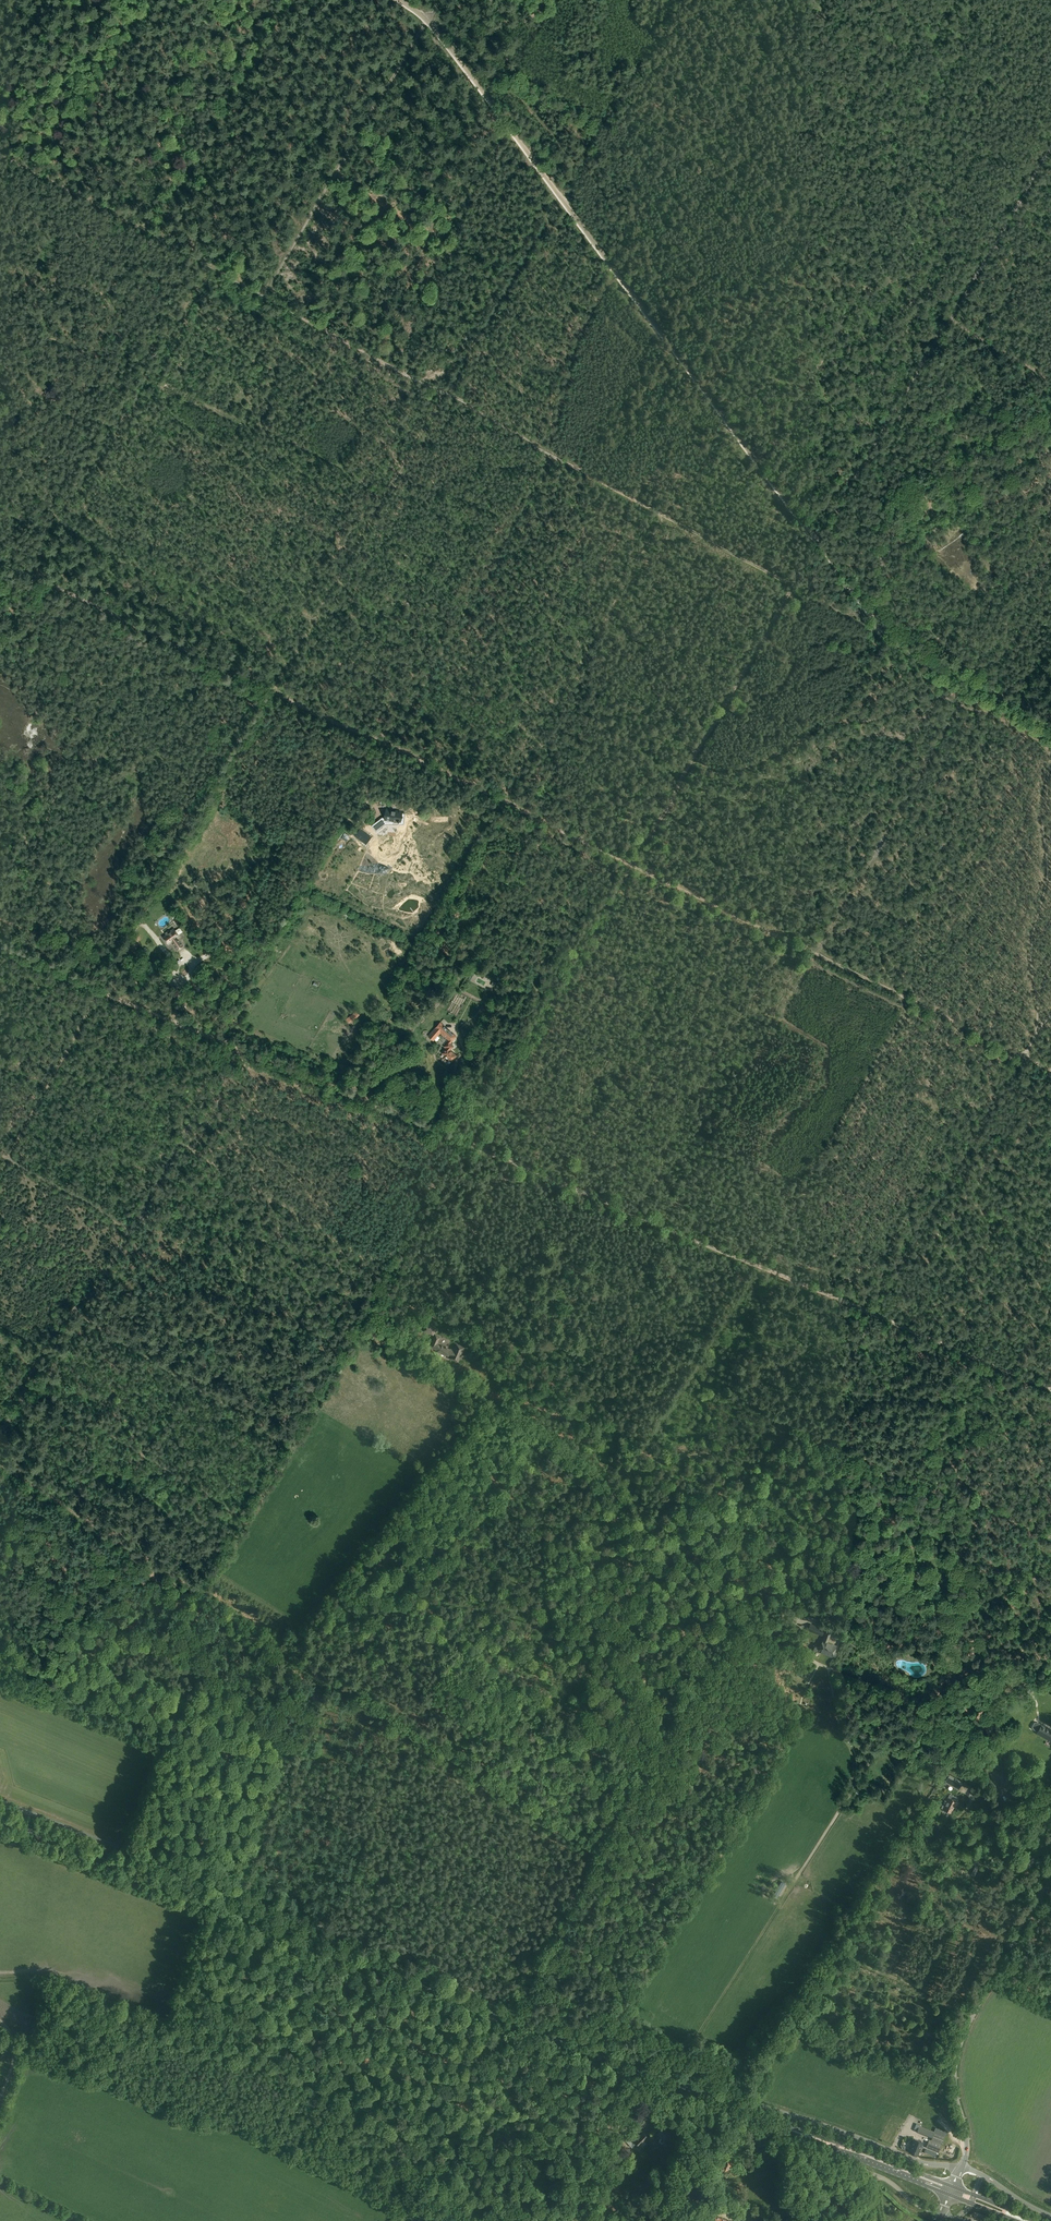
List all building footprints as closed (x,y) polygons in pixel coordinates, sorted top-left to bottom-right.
[(375,832),(385,824),(385,823),(393,823),(393,821),(398,821),(397,823),(403,824),(405,813),(395,812),(395,811),(386,810),(385,820),(380,819),(371,827),(371,826),(374,830),(375,832)] [(360,831),(356,836),(365,844),(368,840),(370,839),(360,831)] [(172,942),(177,950),(183,945),(178,938),(180,937),(175,930),(171,933),(170,931),(166,934),(167,934),(163,937),(168,944),(172,942)] [(300,975),(307,968),(302,964),(296,971),(300,975)] [(468,974),(466,981),(472,983),(474,976),(468,974)] [(346,1019),(349,1024),(360,1015),(356,1011),(346,1019)] [(417,1019),(421,1024),(430,1017),(426,1012),(417,1019)] [(444,1046),(446,1048),(441,1053),(444,1056),(442,1058),(447,1062),(449,1060),(451,1062),(456,1056),(451,1050),(454,1046),(450,1044),(456,1036),(441,1023),(432,1033),(438,1038),(442,1034),(449,1040),(444,1046)] [(442,1037),(438,1041),(443,1046),(447,1042),(442,1037)] [(433,1335),(434,1336),(437,1329),(426,1324),(423,1331),(424,1331),(433,1335)] [(452,1357),(451,1359),(458,1361),(464,1348),(457,1345),(454,1351),(437,1343),(440,1337),(436,1336),(431,1347),(439,1350),(438,1351),(452,1357)] [(796,1601),(802,1603),(805,1591),(799,1589),(796,1601)] [(802,1610),(808,1612),(811,1600),(805,1598),(802,1610)] [(808,1631),(822,1636),(825,1629),(810,1623),(808,1631)] [(828,1643),(831,1632),(826,1631),(819,1651),(832,1656),(836,1646),(828,1643)] [(1024,1689),(1021,1692),(1026,1697),(1027,1696),(1026,1694),(1028,1692),(1029,1694),(1033,1691),(1028,1686),(1024,1689)] [(1042,1724),(1037,1733),(1050,1741),(1050,1729),(1042,1724)] [(946,1781),(960,1789),(964,1782),(950,1774),(946,1781)] [(947,1802),(944,1809),(952,1813),(955,1809),(959,1803),(948,1797),(946,1801),(947,1802)] [(976,1865),(971,1873),(975,1875),(979,1867),(976,1865)] [(782,1881),(777,1889),(781,1892),(786,1884),(782,1881)] [(667,2132),(663,2128),(657,2133),(665,2141),(671,2136),(667,2132)] [(946,2132),(936,2128),(932,2139),(942,2144),(946,2132)] [(636,2141),(639,2145),(648,2137),(644,2133),(640,2137),(636,2141)] [(637,2143),(636,2141),(632,2138),(631,2137),(626,2141),(632,2147),(637,2143)] [(914,2138),(909,2152),(918,2155),(920,2150),(922,2151),(923,2148),(924,2146),(922,2145),(923,2142),(914,2138)] [(929,2139),(926,2147),(938,2152),(941,2144),(929,2139)] [(922,2151),(935,2156),(937,2153),(923,2148),(922,2151)] [(725,2170),(734,2165),(726,2153),(717,2158),(725,2170)] [(712,2190),(705,2178),(699,2182),(705,2194),(712,2190)]
